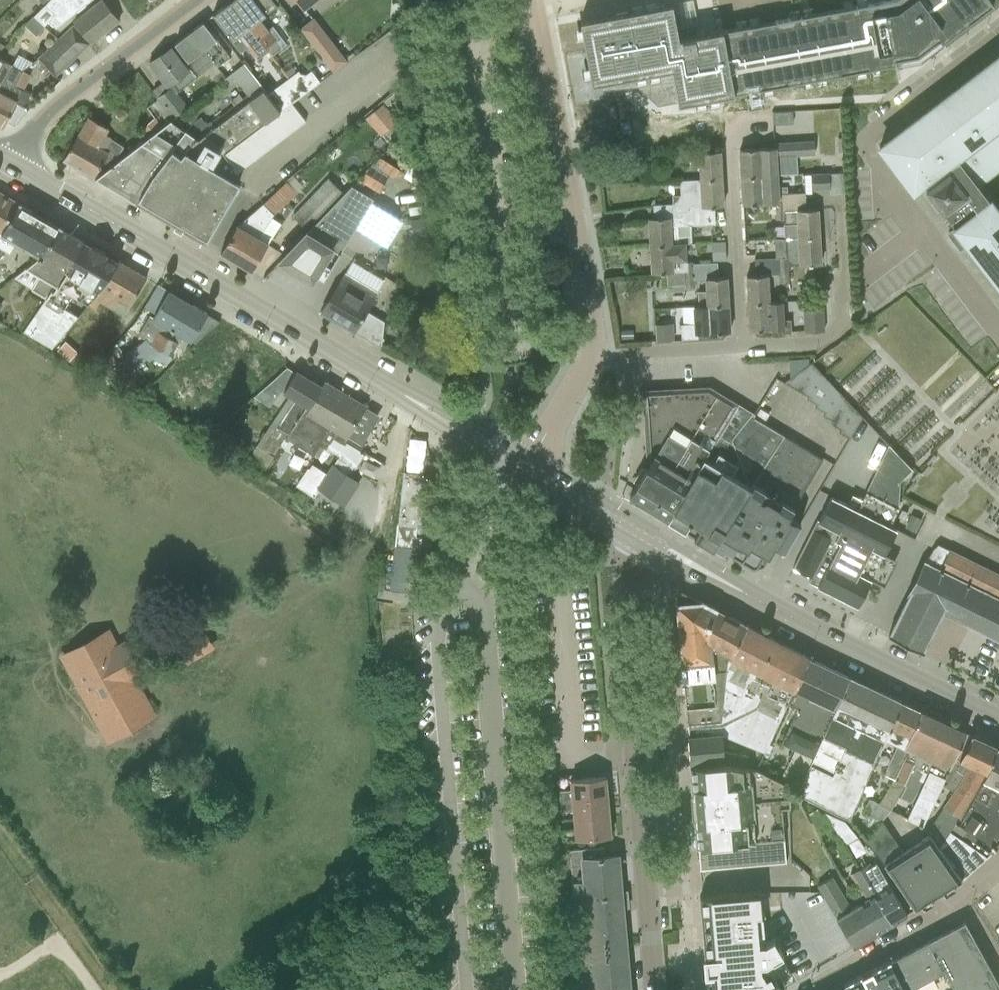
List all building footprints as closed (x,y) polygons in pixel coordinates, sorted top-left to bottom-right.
[(54,14),(47,21),(55,28),(90,0),(48,0),(44,5),(54,14)] [(73,22),(90,42),(119,20),(103,0),(100,0),(73,22)] [(230,0),(212,14),(240,51),(243,50),(248,52),(251,51),(254,55),(265,47),(230,0)] [(265,47),(271,55),(285,44),(271,26),(267,29),(259,18),(266,12),(267,13),(279,3),(277,0),(231,0),(230,0),(265,47)] [(302,9),(314,0),(295,0),(302,9)] [(579,21),(591,84),(652,72),(657,100),(676,96),(677,104),(734,93),(895,64),(894,60),(917,56),(939,39),(941,43),(993,4),(989,0),(886,0),(722,30),(678,38),(672,3),(579,21)] [(299,28),(332,71),(346,60),(313,17),(299,28)] [(202,22),(174,43),(187,60),(189,63),(205,50),(214,62),(217,66),(229,57),(214,38),(202,22)] [(38,58),(41,61),(55,76),(89,43),(72,26),(38,58)] [(171,46),(148,63),(163,82),(168,88),(157,96),(158,98),(173,118),(174,118),(187,107),(176,91),(179,88),(194,77),(205,68),(214,62),(205,50),(189,63),(187,60),(184,63),(183,62),(171,46)] [(879,147),(906,182),(910,180),(917,189),(923,184),(926,187),(925,188),(958,231),(952,236),(959,246),(965,241),(998,285),(998,209),(990,198),(988,199),(980,187),(998,172),(998,54),(879,147)] [(11,65),(4,61),(0,59),(0,86),(11,65)] [(233,105),(222,114),(223,115),(262,87),(244,63),(235,71),(230,74),(247,94),(242,98),(237,94),(229,101),(233,105)] [(0,86),(0,126),(2,127),(5,120),(15,125),(27,109),(15,102),(16,100),(22,104),(27,101),(29,98),(28,93),(23,90),(31,74),(22,70),(11,65),(0,86)] [(285,72),(289,78),(301,95),(319,82),(311,70),(306,75),(300,73),(298,71),(295,73),(291,67),(285,72)] [(289,78),(267,94),(281,110),(293,101),(301,95),(289,78)] [(153,172),(135,202),(156,214),(161,217),(182,230),(204,243),(239,183),(231,178),(305,121),(291,103),(281,110),(267,94),(262,87),(223,115),(212,124),(186,142),(178,153),(172,149),(153,172)] [(158,98),(147,106),(155,118),(162,126),(173,118),(158,98)] [(779,135),(778,111),(757,112),(758,136),(779,135)] [(146,138),(94,178),(135,202),(153,172),(172,149),(178,153),(186,142),(212,124),(223,115),(222,114),(211,122),(210,120),(205,124),(199,117),(197,118),(194,116),(183,124),(174,118),(173,118),(162,126),(146,138)] [(88,117),(63,159),(93,177),(102,161),(109,165),(114,162),(124,145),(104,133),(107,128),(106,127),(107,126),(105,125),(105,126),(88,117)] [(155,118),(140,129),(146,138),(162,126),(155,118)] [(581,119),(576,120),(579,137),(584,136),(581,119)] [(791,173),(790,155),(814,153),(813,141),(772,143),(772,147),(739,149),(741,176),(760,175),(776,174),(791,173)] [(678,161),(686,161),(686,148),(678,148),(678,161)] [(698,152),(700,179),(721,178),(719,150),(698,152)] [(378,157),(373,165),(394,177),(399,170),(378,157)] [(351,185),(304,232),(276,261),(311,282),(314,276),(322,281),(373,197),(360,190),(364,184),(379,193),(384,185),(363,172),(358,180),(357,179),(353,186),(351,185)] [(810,173),(811,189),(829,189),(828,172),(810,173)] [(313,194),(293,215),(306,227),(346,186),(333,174),(329,178),(328,178),(313,194)] [(760,175),(741,176),(742,204),(767,203),(775,202),(775,206),(783,206),(783,210),(805,209),(804,192),(787,193),(787,186),(777,187),(776,174),(760,175)] [(655,205),(655,217),(681,216),(681,210),(688,210),(687,207),(714,206),(722,205),(721,178),(700,179),(679,180),(680,203),(655,205)] [(236,225),(220,252),(251,271),(268,242),(258,236),(267,221),(273,214),(296,193),(287,183),(236,225)] [(2,232),(17,203),(0,193),(0,230),(2,232)] [(2,232),(0,235),(0,247),(10,252),(15,244),(22,247),(38,218),(47,222),(48,220),(17,203),(2,232)] [(648,218),(650,245),(684,243),(691,243),(690,225),(714,223),(714,206),(687,207),(688,210),(681,210),(681,216),(655,217),(648,218)] [(783,206),(775,206),(776,215),(776,219),(783,219),(784,237),(818,235),(817,208),(805,209),(783,210),(783,206)] [(410,220),(413,238),(421,237),(422,243),(430,242),(429,236),(433,236),(430,217),(410,220)] [(47,222),(38,218),(22,248),(39,257),(61,228),(48,221),(47,222)] [(83,241),(61,228),(39,257),(25,268),(39,276),(31,290),(45,298),(51,290),(54,292),(67,269),(65,268),(83,241)] [(754,258),(754,275),(778,274),(777,270),(786,270),(786,265),(788,265),(792,265),(820,263),(818,235),(784,237),(784,238),(774,239),(774,257),(754,258)] [(118,262),(83,241),(65,268),(67,269),(54,292),(51,290),(45,298),(23,332),(52,348),(77,317),(63,309),(72,295),(87,304),(88,303),(101,289),(118,262)] [(715,241),(711,242),(712,259),(725,259),(724,241),(715,241)] [(684,243),(650,245),(651,272),(666,272),(684,271),(684,275),(693,274),(693,278),(718,276),(717,260),(685,262),(684,243)] [(351,261),(320,312),(352,331),(352,330),(381,347),(384,322),(364,310),(375,290),(377,291),(383,280),(351,261)] [(111,309),(117,300),(128,307),(145,278),(118,262),(101,289),(88,303),(95,308),(99,302),(111,309)] [(754,275),(746,276),(747,302),(768,301),(767,275),(779,275),(780,283),(788,282),(788,281),(788,265),(786,265),(786,270),(777,270),(778,274),(754,275)] [(684,271),(666,272),(667,286),(685,285),(685,287),(693,287),(693,278),(693,274),(684,275),(684,271)] [(705,278),(706,291),(696,291),(697,306),(707,305),(707,304),(727,303),(726,277),(705,278)] [(154,360),(187,302),(159,285),(145,308),(143,307),(128,334),(108,351),(110,353),(91,370),(99,379),(103,375),(115,389),(135,372),(133,370),(149,357),(154,360)] [(821,299),(802,300),(804,332),(823,331),(821,299)] [(768,301),(747,302),(749,330),(781,329),(781,333),(791,333),(790,319),(784,319),(783,301),(768,302),(768,301)] [(154,360),(165,366),(181,337),(195,344),(219,322),(206,315),(207,314),(187,302),(154,360)] [(729,331),(727,303),(707,304),(707,305),(697,306),(694,305),(693,306),(694,325),(683,326),(683,337),(688,337),(688,338),(697,337),(697,334),(708,333),(729,331)] [(666,323),(678,322),(677,304),(665,305),(666,323)] [(653,324),(654,340),(672,339),(671,323),(653,324)] [(633,324),(634,336),(643,336),(642,324),(633,324)] [(57,351),(70,361),(77,351),(65,341),(57,351)] [(811,362),(783,382),(799,392),(814,366),(811,362)] [(814,366),(799,392),(808,397),(809,397),(822,374),(814,366)] [(308,408),(321,387),(295,372),(294,373),(286,368),(253,397),(268,408),(279,391),(288,396),(245,462),(263,473),(304,407),(308,408)] [(808,397),(807,399),(816,405),(817,405),(830,383),(822,374),(809,397),(808,397)] [(270,478),(291,443),(313,456),(295,486),(314,497),(318,491),(345,507),(358,484),(349,478),(364,453),(359,450),(363,445),(346,435),(363,406),(324,382),(321,387),(308,408),(304,407),(263,473),(270,478)] [(816,405),(815,407),(824,413),(825,413),(838,391),(830,383),(817,405),(816,405)] [(709,387),(642,391),(647,466),(629,496),(664,518),(682,489),(697,465),(736,404),(708,388),(709,387)] [(824,413),(823,416),(832,421),(833,421),(846,399),(838,391),(825,413),(824,413)] [(832,421),(831,424),(840,429),(841,430),(853,408),(846,399),(833,421),(832,421)] [(745,493),(769,455),(782,435),(752,417),(753,414),(736,404),(697,465),(682,489),(664,518),(666,518),(713,547),(730,518),(745,493)] [(840,429),(838,432),(849,438),(862,417),(853,408),(841,430),(840,429)] [(730,518),(713,547),(717,549),(720,549),(720,550),(725,553),(728,553),(729,551),(751,565),(756,564),(768,544),(781,552),(783,551),(800,523),(788,516),(822,459),(782,435),(769,455),(745,493),(730,518)] [(889,526),(897,509),(899,481),(911,469),(888,444),(861,499),(851,494),(847,504),(830,496),(818,520),(816,519),(792,568),(799,571),(806,575),(810,577),(817,586),(857,606),(870,580),(884,554),(896,529),(889,526)] [(421,473),(403,472),(393,592),(415,594),(420,538),(415,537),(415,533),(420,533),(427,480),(421,473)] [(905,527),(916,532),(922,519),(911,514),(905,527)] [(926,559),(888,635),(922,652),(942,611),(957,619),(983,568),(937,546),(936,548),(933,547),(930,552),(926,559)] [(957,619),(998,639),(998,576),(983,568),(957,619)] [(681,658),(685,708),(713,705),(711,666),(713,665),(711,647),(703,634),(716,609),(702,602),(700,602),(700,601),(679,590),(676,596),(681,658)] [(745,625),(716,609),(703,634),(711,647),(713,665),(711,666),(713,705),(685,708),(688,736),(707,735),(718,734),(726,661),(745,625)] [(808,657),(745,625),(726,661),(718,734),(720,734),(740,741),(764,752),(792,690),(808,657)] [(108,628),(58,656),(107,745),(158,717),(137,680),(145,676),(124,639),(117,643),(108,628)] [(204,630),(177,645),(187,664),(214,649),(204,630)] [(808,657),(792,690),(802,694),(780,742),(810,756),(849,677),(812,659),(808,657)] [(812,757),(796,793),(849,819),(882,741),(883,741),(884,739),(901,701),(849,677),(810,756),(812,757)] [(893,780),(879,803),(868,798),(861,812),(880,821),(890,810),(899,796),(898,796),(901,791),(897,772),(908,749),(904,748),(921,711),(901,701),(884,739),(897,746),(883,775),(893,780)] [(898,796),(899,796),(913,803),(906,817),(921,825),(940,784),(956,750),(965,731),(921,711),(904,748),(908,749),(897,772),(901,791),(898,796)] [(707,735),(688,736),(687,736),(689,762),(722,759),(722,763),(740,766),(743,766),(744,755),(722,750),(720,734),(718,734),(707,735)] [(940,784),(954,790),(928,828),(940,843),(941,844),(943,841),(949,832),(949,831),(955,822),(969,804),(976,792),(983,779),(998,747),(970,734),(961,752),(956,750),(940,784)] [(962,834),(991,853),(998,846),(998,748),(998,747),(983,779),(976,792),(969,804),(955,822),(965,829),(962,834)] [(722,763),(690,766),(692,799),(692,800),(695,800),(696,812),(693,812),(693,813),(694,813),(699,870),(784,862),(779,807),(788,806),(789,808),(797,808),(796,793),(789,791),(789,786),(754,769),(743,766),(740,766),(722,763)] [(558,790),(559,800),(607,796),(605,776),(570,779),(571,789),(558,790)] [(607,796),(559,800),(560,811),(572,809),(573,819),(608,816),(607,796)] [(843,820),(824,811),(836,831),(847,825),(843,820)] [(823,813),(811,821),(818,834),(831,826),(823,813)] [(608,816),(573,819),(574,828),(561,829),(562,840),(610,836),(608,816)] [(865,842),(868,847),(893,877),(899,886),(914,910),(931,899),(953,885),(960,880),(937,848),(929,834),(902,851),(880,821),(865,842)] [(949,832),(943,841),(970,872),(986,857),(949,832)] [(937,848),(960,880),(970,872),(943,841),(941,844),(940,843),(937,848)] [(576,989),(628,989),(617,855),(604,857),(603,847),(569,850),(579,966),(574,966),(576,989)] [(868,863),(858,869),(891,924),(906,915),(889,886),(875,862),(869,866),(868,863)] [(891,924),(858,869),(849,874),(865,900),(859,903),(877,932),(891,924)] [(817,885),(820,891),(836,917),(835,917),(853,946),(877,932),(859,903),(851,908),(832,876),(817,885)] [(701,895),(699,895),(699,897),(701,915),(700,915),(700,916),(701,916),(702,927),(702,928),(703,939),(703,941),(703,940),(703,941),(705,957),(703,957),(704,960),(705,971),(705,973),(706,973),(707,987),(707,989),(708,989),(780,989),(782,989),(780,987),(767,963),(780,955),(782,954),(773,938),(764,943),(760,891),(719,895),(718,894),(701,895)] [(890,960),(905,989),(998,989),(998,985),(964,921),(914,946),(890,960)] [(417,954),(430,953),(429,937),(416,937),(417,954)] [(842,984),(845,989),(905,989),(890,960),(869,970),(871,974),(864,977),(862,974),(842,984)]
